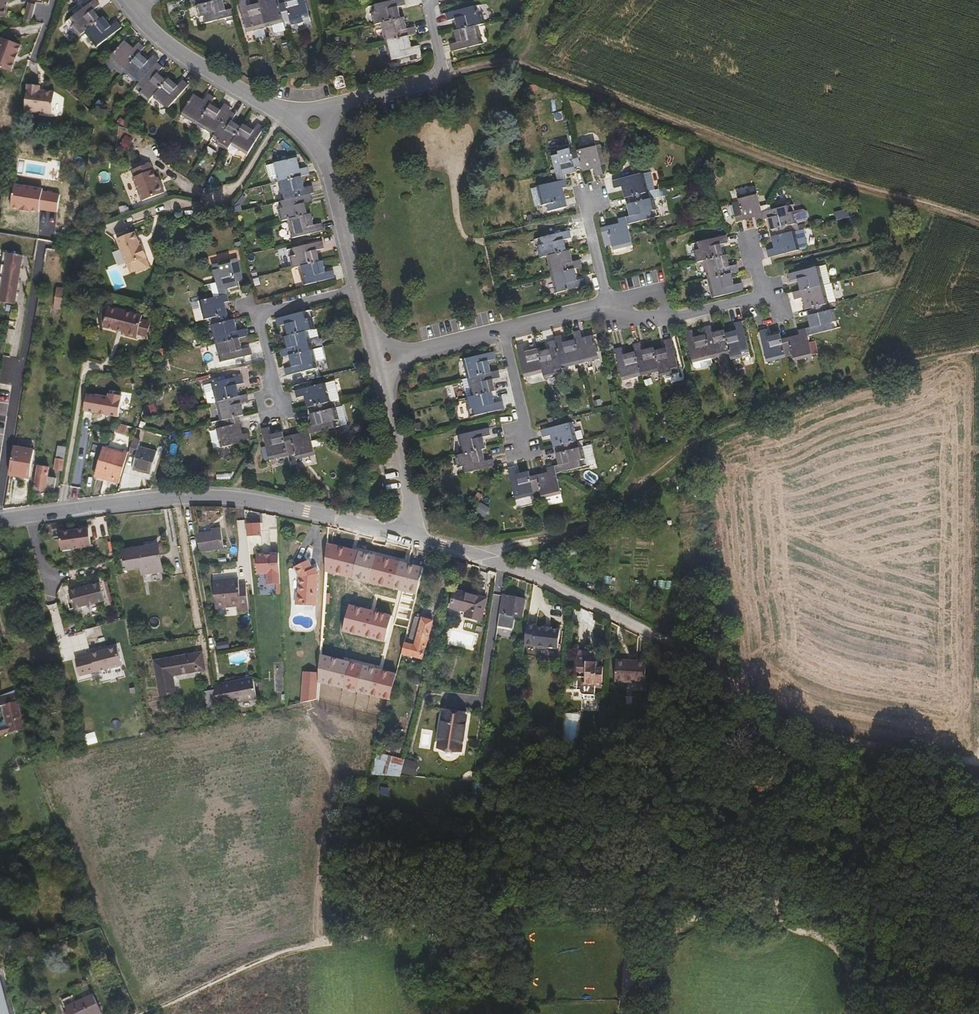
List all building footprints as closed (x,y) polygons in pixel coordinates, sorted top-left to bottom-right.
[(9,0),(0,0),(0,18),(6,18),(9,0)] [(94,11),(100,6),(95,0),(71,19),(76,24),(72,27),(80,37),(86,33),(102,19),(94,11)] [(223,0),(219,0),(218,0),(198,0),(200,5),(196,6),(200,18),(204,17),(206,24),(233,17),(231,10),(226,11),(223,0)] [(259,4),(248,7),(246,0),(244,0),(238,2),(246,32),(265,27),(259,4)] [(279,4),(278,0),(274,0),(267,2),(266,0),(258,0),(259,4),(265,27),(284,22),(279,4)] [(305,0),(285,0),(285,3),(279,4),(284,22),(290,20),(291,24),(303,21),(302,17),(309,15),(305,0)] [(399,8),(406,6),(404,0),(398,0),(375,5),(376,12),(372,13),(375,26),(381,24),(401,19),(399,8)] [(32,22),(34,5),(27,4),(25,21),(32,22)] [(484,24),(481,12),(477,13),(475,7),(446,14),(447,22),(455,20),(457,30),(478,26),(484,24)] [(97,48),(122,28),(117,22),(111,27),(104,18),(102,19),(86,33),(97,48)] [(417,35),(415,28),(408,29),(405,18),(401,19),(381,24),(386,43),(410,37),(417,35)] [(482,45),(478,26),(457,30),(454,31),(457,43),(450,45),(452,53),(482,45)] [(422,53),(420,46),(412,48),(410,37),(386,43),(390,62),(422,53)] [(22,46),(2,38),(0,44),(0,69),(13,73),(22,46)] [(124,72),(140,54),(145,48),(139,43),(134,49),(125,41),(110,59),(124,72)] [(139,84),(157,63),(160,61),(153,55),(148,61),(140,54),(124,72),(139,84)] [(153,97),(167,81),(158,73),(163,68),(157,63),(139,84),(144,89),(140,94),(149,102),(153,97)] [(345,87),(343,78),(342,77),(334,78),(333,80),(336,89),(337,90),(345,88),(345,87)] [(168,110),(189,85),(183,80),(178,86),(169,79),(167,81),(153,97),(168,110)] [(53,114),(55,92),(40,91),(40,86),(28,85),(26,111),(53,114)] [(198,125),(211,105),(215,98),(208,94),(204,101),(194,95),(182,115),(198,125)] [(215,135),(229,111),(231,108),(225,104),(221,110),(211,105),(198,125),(215,135)] [(231,145),(242,127),(232,121),(236,115),(229,111),(215,135),(221,139),(218,145),(228,151),(231,145)] [(248,155),(264,128),(258,124),(254,131),(243,125),(242,127),(231,145),(248,155)] [(604,175),(596,144),(576,148),(581,168),(582,172),(594,169),(596,177),(604,175)] [(581,168),(576,148),(570,150),(570,146),(557,149),(558,154),(551,155),(557,182),(565,180),(564,176),(576,173),(575,169),(581,168)] [(297,158),(274,164),(266,166),(269,178),(277,176),(279,182),(302,177),(310,175),(308,168),(300,170),(297,158)] [(157,178),(154,179),(149,164),(131,170),(133,177),(131,178),(140,202),(162,193),(157,178)] [(648,193),(643,174),(612,182),(614,189),(622,188),(625,199),(630,198),(648,193)] [(314,194),(312,186),(305,188),(302,177),(279,182),(283,201),(311,194),(314,194)] [(557,182),(538,187),(531,189),(535,208),(542,206),(544,213),(567,207),(563,189),(567,188),(565,180),(557,182)] [(653,218),(652,212),(656,210),(653,198),(649,199),(648,193),(630,198),(631,204),(627,205),(630,216),(625,217),(627,225),(653,218)] [(762,213),(757,193),(737,197),(738,201),(731,203),(736,223),(754,219),(755,223),(763,221),(762,213)] [(308,215),(305,204),(313,202),(311,194),(283,201),(282,202),(283,208),(279,210),(281,222),(288,220),(308,215)] [(803,210),(794,212),(789,213),(788,206),(762,213),(763,221),(768,220),(771,231),(775,231),(776,236),(795,231),(794,225),(805,222),(807,219),(806,212),(803,210)] [(323,231),(322,224),(314,225),(311,214),(308,215),(288,220),(293,239),(323,231)] [(632,245),(627,225),(625,217),(618,219),(619,223),(600,228),(605,246),(611,245),(613,250),(632,245)] [(567,252),(564,240),(572,239),(570,231),(540,238),(542,245),(537,246),(540,259),(547,257),(567,252)] [(801,231),(795,233),(795,231),(776,236),(771,237),(774,249),(766,251),(768,258),(800,251),(800,250),(805,249),(801,231)] [(140,246),(137,246),(136,242),(132,233),(115,239),(124,265),(144,257),(140,246)] [(723,256),(721,245),(728,243),(726,236),(696,243),(697,251),(694,252),(697,263),(703,262),(723,256)] [(320,262),(317,251),(324,249),(322,242),(294,249),(295,256),(290,257),(293,269),(299,267),(320,262)] [(582,268),(580,260),(572,262),(570,251),(567,252),(547,257),(551,276),(575,270),(582,268)] [(20,256),(4,253),(0,278),(0,303),(15,305),(22,256),(20,256)] [(739,272),(737,265),(730,267),(727,255),(723,256),(703,262),(708,280),(732,275),(739,272)] [(243,281),(238,260),(212,266),(216,283),(204,286),(212,292),(214,298),(227,295),(226,290),(238,287),(237,282),(243,281)] [(335,278),(334,271),(326,272),(323,261),(320,262),(299,267),(304,286),(335,278)] [(823,285),(819,267),(788,275),(790,282),(797,280),(800,291),(823,285)] [(587,286),(585,279),(577,280),(575,270),(551,276),(556,294),(587,286)] [(743,291),(742,283),(734,285),(732,275),(708,280),(713,299),(743,291)] [(828,304),(823,285),(800,291),(792,293),(794,300),(802,298),(805,310),(810,309),(828,304)] [(63,309),(66,289),(57,288),(53,308),(63,309)] [(230,321),(225,303),(229,302),(227,295),(214,298),(200,301),(205,320),(210,319),(211,326),(230,321)] [(834,330),(832,323),(837,322),(834,309),(829,310),(828,304),(810,309),(811,315),(807,316),(810,328),(806,329),(807,337),(834,330)] [(152,323),(142,320),(143,316),(109,307),(108,313),(103,312),(101,320),(106,321),(104,327),(127,333),(126,336),(137,339),(138,335),(148,338),(152,323)] [(315,330),(312,318),(308,319),(306,312),(276,319),(278,327),(285,325),(288,336),(307,332),(315,330)] [(247,337),(245,329),(237,331),(235,320),(230,321),(211,326),(216,344),(240,339),(247,337)] [(748,351),(741,322),(734,324),(735,331),(724,334),(729,354),(731,361),(743,358),(742,353),(748,351)] [(729,354),(724,334),(724,330),(713,333),(711,326),(703,328),(705,335),(711,359),(729,354)] [(785,358),(781,339),(780,334),(768,337),(766,329),(759,331),(766,363),(785,358)] [(812,356),(807,337),(806,329),(798,331),(799,335),(781,339),(785,358),(792,356),(793,361),(812,356)] [(711,359),(705,335),(694,338),(692,330),(684,332),(692,363),(693,364),(694,368),(697,370),(712,366),(711,359)] [(599,359),(593,335),(582,338),(580,331),(572,333),(574,340),(580,363),(599,359)] [(312,350),(307,332),(288,336),(284,337),(287,349),(280,350),(281,358),(289,356),(312,350)] [(580,363),(574,340),(563,343),(562,335),(554,337),(554,340),(562,368),(580,363)] [(221,363),(252,355),(250,348),(242,350),(240,339),(216,344),(221,363)] [(678,369),(671,339),(664,341),(666,348),(654,351),(659,372),(660,378),(673,375),(671,370),(678,369)] [(562,368),(554,340),(547,342),(549,350),(538,352),(543,373),(544,379),(556,376),(555,372),(562,370),(562,368)] [(659,372),(654,351),(653,348),(642,350),(640,343),(632,345),(634,353),(640,376),(659,372)] [(543,373),(538,352),(537,349),(526,352),(525,345),(517,346),(524,377),(543,373)] [(640,376),(634,353),(624,355),(622,348),(614,350),(622,380),(629,379),(630,381),(641,379),(640,376)] [(317,369),(312,350),(289,356),(292,367),(284,369),(286,376),(317,369)] [(491,373),(488,361),(496,360),(494,352),(463,360),(468,378),(491,373)] [(495,392),(493,380),(500,378),(498,371),(491,373),(468,378),(472,397),(492,392),(495,392)] [(240,396),(237,385),(244,383),(243,376),(212,383),(216,402),(240,396)] [(331,402),(326,383),(295,390),(297,399),(304,397),(307,408),(313,406),(331,402)] [(494,403),(492,392),(472,397),(466,399),(469,410),(472,410),(474,416),(504,409),(502,401),(494,403)] [(244,415),(241,404),(249,402),(247,395),(240,396),(216,402),(221,421),(239,416),(244,415)] [(339,420),(336,407),(332,408),(331,402),(313,406),(314,413),(310,414),(312,426),(309,427),(310,434),(337,428),(335,421),(339,420)] [(125,435),(130,416),(120,413),(115,433),(125,435)] [(243,434),(239,416),(221,421),(222,427),(217,428),(221,448),(249,441),(247,433),(243,434)] [(576,442),(572,423),(541,431),(543,438),(550,436),(553,448),(558,447),(576,442)] [(315,455),(310,434),(309,427),(300,428),(301,434),(284,438),(289,455),(294,454),(295,459),(315,455)] [(289,455),(284,438),(283,432),(271,435),(270,428),(262,430),(269,460),(289,455)] [(485,449),(483,438),(490,436),(489,428),(458,436),(463,455),(482,450),(485,449)] [(150,475),(158,448),(147,446),(147,448),(138,446),(140,441),(133,439),(129,453),(136,455),(132,470),(150,475)] [(584,460),(581,448),(578,448),(576,442),(558,447),(560,453),(556,454),(558,465),(554,466),(556,474),(582,468),(581,460),(584,460)] [(30,479),(35,450),(15,447),(11,471),(22,473),(21,477),(30,479)] [(62,471),(66,448),(58,447),(54,470),(62,471)] [(119,484),(128,453),(125,452),(124,454),(104,448),(96,477),(119,484)] [(485,461),(482,450),(463,455),(456,456),(458,468),(463,467),(464,474),(494,467),(492,459),(485,461)] [(561,494),(556,474),(554,466),(546,468),(547,472),(530,477),(534,495),(540,493),(542,499),(561,494)] [(54,489),(56,479),(48,477),(49,469),(40,467),(36,489),(46,491),(46,488),(54,489)] [(534,495),(530,477),(528,472),(517,474),(515,467),(508,469),(515,499),(534,495)] [(261,536),(260,523),(246,525),(247,537),(261,536)] [(92,547),(89,529),(59,533),(62,551),(92,547)] [(223,548),(221,532),(196,536),(199,551),(223,548)] [(163,571),(159,544),(123,550),(126,571),(141,568),(142,575),(163,571)] [(281,584),(279,554),(271,554),(271,556),(265,556),(265,554),(257,555),(258,575),(267,574),(267,585),(281,584)] [(316,607),(318,574),(316,569),(313,570),(308,561),(295,567),(300,579),(299,593),(296,593),(296,605),(316,607)] [(248,611),(246,585),(238,585),(238,579),(214,581),(216,607),(237,605),(238,612),(248,611)] [(105,602),(100,584),(69,592),(74,609),(105,602)] [(481,621),(487,599),(455,590),(450,608),(465,612),(464,616),(481,621)] [(522,618),(525,600),(508,597),(503,596),(498,626),(513,628),(513,626),(515,616),(522,618)] [(422,659),(433,622),(416,617),(408,645),(405,643),(402,654),(422,659)] [(547,646),(557,647),(559,647),(561,629),(552,628),(552,627),(544,626),(544,627),(536,627),(536,625),(527,625),(524,645),(536,645),(538,648),(544,648),(547,646)] [(244,644),(242,631),(235,632),(237,645),(244,644)] [(122,666),(117,648),(91,655),(91,656),(76,660),(80,677),(122,666)] [(596,686),(602,686),(603,686),(604,666),(597,667),(597,665),(599,665),(599,659),(593,659),(594,660),(592,660),(593,649),(578,648),(576,668),(575,669),(573,687),(579,688),(579,692),(581,693),(585,694),(585,697),(596,698),(596,686)] [(206,671),(202,652),(154,661),(160,696),(176,693),(173,677),(206,671)] [(646,682),(646,661),(616,661),(616,682),(646,682)] [(318,672),(301,672),(302,701),(318,701),(318,672)] [(257,699),(252,678),(222,684),(222,685),(214,687),(215,690),(218,706),(226,704),(226,705),(257,699)] [(518,691),(519,683),(506,682),(505,690),(518,691)] [(218,706),(215,690),(204,692),(208,710),(218,709),(218,706)] [(16,693),(0,698),(0,707),(3,706),(10,733),(25,729),(16,693)] [(217,719),(215,711),(207,713),(209,720),(217,719)] [(460,751),(466,717),(443,713),(438,747),(460,751)] [(74,735),(70,716),(64,718),(68,736),(74,735)] [(387,776),(392,757),(376,753),(370,775),(387,776)] [(400,776),(404,760),(392,757),(387,776),(400,776)] [(415,776),(419,760),(406,757),(402,773),(415,776)] [(93,994),(76,1002),(73,996),(63,1000),(69,1013),(100,1013),(102,1013),(93,994)]
